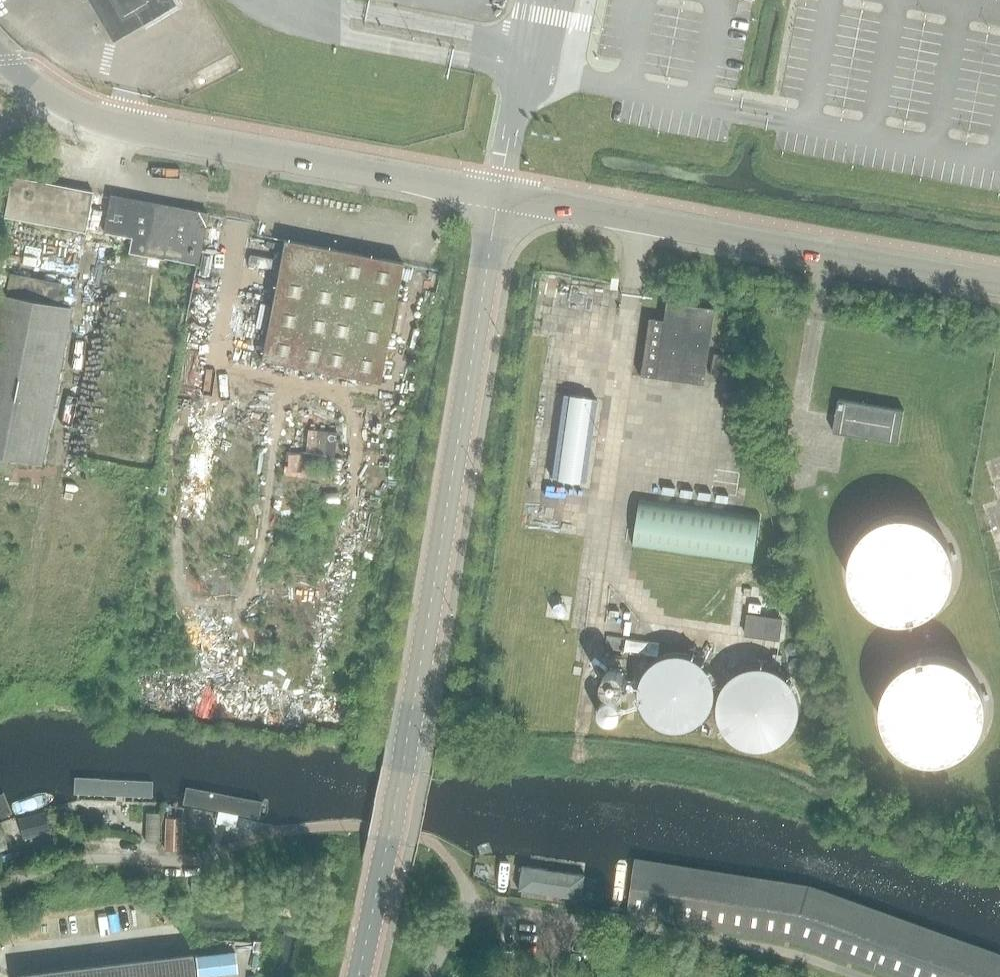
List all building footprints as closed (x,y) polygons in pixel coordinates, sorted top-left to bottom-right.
[(175,2),(174,0),(91,0),(114,38),(175,2)] [(197,84),(242,65),(237,52),(192,71),(197,84)] [(93,192),(44,183),(13,177),(12,181),(11,181),(10,185),(12,186),(5,217),(85,232),(93,192)] [(164,258),(197,264),(206,214),(111,196),(105,232),(131,237),(129,253),(164,259),(164,258)] [(402,262),(284,239),(261,359),(380,382),(402,262)] [(41,465),(71,308),(57,305),(61,284),(9,274),(5,295),(0,294),(0,458),(41,465)] [(702,384),(713,308),(665,301),(663,319),(648,318),(640,375),(702,384)] [(712,354),(709,374),(720,376),(723,355),(712,354)] [(563,394),(551,478),(584,482),(596,399),(563,394)] [(838,399),(835,415),(832,432),(898,443),(904,410),(838,399)] [(329,465),(301,466),(301,474),(330,472),(329,465)] [(862,489),(863,613),(924,612),(923,590),(955,589),(953,488),(862,489)] [(762,515),(640,497),(633,546),(755,563),(762,515)] [(783,619),(749,614),(746,634),(780,639),(783,619)] [(975,636),(941,624),(930,625),(893,643),(885,669),(885,689),(899,716),(913,721),(926,747),(932,744),(935,750),(950,749),(967,741),(976,740),(979,733),(978,719),(990,684),(989,665),(975,636)] [(627,639),(625,650),(645,653),(647,642),(627,639)] [(647,642),(646,654),(658,656),(660,644),(647,642)] [(797,730),(799,656),(726,654),(724,729),(797,730)] [(603,681),(601,718),(623,720),(625,682),(603,681)] [(77,795),(137,801),(139,781),(79,775),(77,795)] [(207,811),(266,820),(269,801),(210,791),(207,811)] [(51,831),(45,812),(18,819),(23,838),(51,831)] [(148,812),(146,841),(159,842),(160,813),(148,812)] [(82,813),(66,815),(67,830),(84,828),(82,813)] [(166,817),(165,849),(181,850),(182,818),(166,817)] [(628,916),(796,942),(892,976),(999,976),(999,955),(805,884),(637,860),(628,916)] [(526,868),(523,888),(579,896),(581,876),(526,868)] [(167,954),(170,976),(188,976),(185,951),(167,954)] [(195,957),(198,976),(200,976),(237,972),(235,952),(195,957)] [(150,956),(153,976),(170,976),(167,954),(150,956)] [(133,958),(135,976),(153,976),(150,956),(133,958)] [(115,960),(117,976),(135,976),(133,958),(115,960)] [(98,962),(99,976),(117,976),(115,960),(98,962)] [(80,964),(82,976),(99,976),(98,962),(80,964)] [(63,966),(64,976),(82,976),(80,964),(63,966)] [(45,968),(46,976),(64,976),(63,966),(45,968)] [(28,970),(28,976),(46,976),(45,968),(28,970)]
